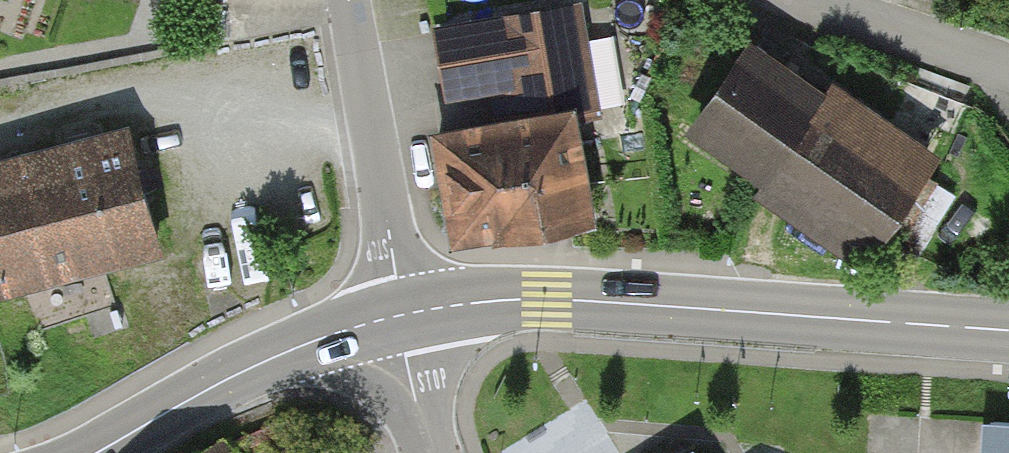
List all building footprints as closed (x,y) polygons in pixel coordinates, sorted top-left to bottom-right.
[(456,244),(597,224),(580,113),(593,111),(578,10),(446,29),(460,128),(440,131),(456,244)] [(939,192),(737,55),(677,142),(880,279),(939,192)] [(0,168),(0,304),(187,261),(158,133),(0,168)] [(983,452),(1008,452),(1008,433),(984,431),(983,452)] [(229,444),(210,452),(234,452),(229,444)]
